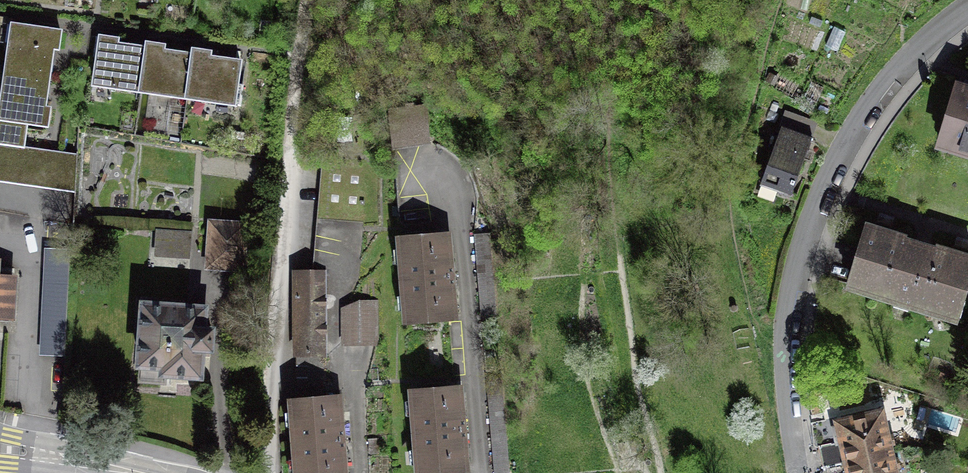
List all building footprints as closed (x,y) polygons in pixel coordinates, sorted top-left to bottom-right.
[(45,107),(53,48),(58,49),(59,40),(60,31),(12,24),(0,111),(0,145),(23,148),(26,123),(47,126),(48,117),(50,108),(45,107)] [(834,28),(823,50),(835,56),(845,34),(834,28)] [(93,85),(141,92),(147,48),(146,48),(117,44),(118,39),(109,38),(100,37),(93,85)] [(141,92),(187,98),(193,55),(192,55),(164,51),(164,46),(155,44),(147,43),(146,48),(147,48),(141,92)] [(193,55),(187,98),(234,105),(240,61),(210,57),(210,52),(202,51),(193,50),(192,55),(193,55)] [(775,74),(768,88),(782,94),(789,80),(775,74)] [(809,84),(802,101),(818,107),(824,90),(809,84)] [(940,145),(967,154),(967,91),(958,88),(940,145)] [(384,114),(390,153),(430,147),(424,108),(384,114)] [(782,127),(761,184),(791,195),(797,177),(812,137),(782,127)] [(76,155),(54,152),(23,148),(0,145),(0,182),(23,185),(49,189),(75,193),(76,155)] [(204,247),(202,273),(243,275),(246,225),(205,223),(204,247)] [(389,226),(395,315),(454,312),(451,267),(448,223),(389,226)] [(87,239),(88,228),(77,228),(77,238),(87,239)] [(866,228),(849,286),(957,319),(967,283),(967,259),(937,250),(936,252),(927,249),(928,248),(921,246),(915,244),(914,245),(903,242),(904,240),(866,228)] [(143,235),(142,262),(160,263),(179,263),(180,237),(143,235)] [(476,274),(479,313),(495,312),(492,266),(489,235),(473,237),(476,274)] [(71,249),(45,248),(39,355),(65,356),(71,249)] [(289,266),(288,353),(327,354),(327,310),(328,267),(289,266)] [(10,315),(12,276),(0,276),(0,314),(10,315)] [(340,319),(341,344),(360,343),(380,343),(378,301),(340,319)] [(191,391),(198,391),(199,365),(208,365),(210,330),(202,329),(202,314),(132,310),(128,381),(135,382),(134,390),(139,390),(139,394),(165,396),(190,397),(191,391)] [(401,380),(405,469),(465,466),(462,421),(460,376),(401,380)] [(284,472),(342,472),(340,430),(337,387),(279,391),(284,472)] [(824,468),(890,453),(886,438),(881,413),(838,423),(839,426),(833,427),(836,443),(819,446),(824,468)] [(890,453),(824,468),(825,472),(894,472),(893,468),(890,453)]
